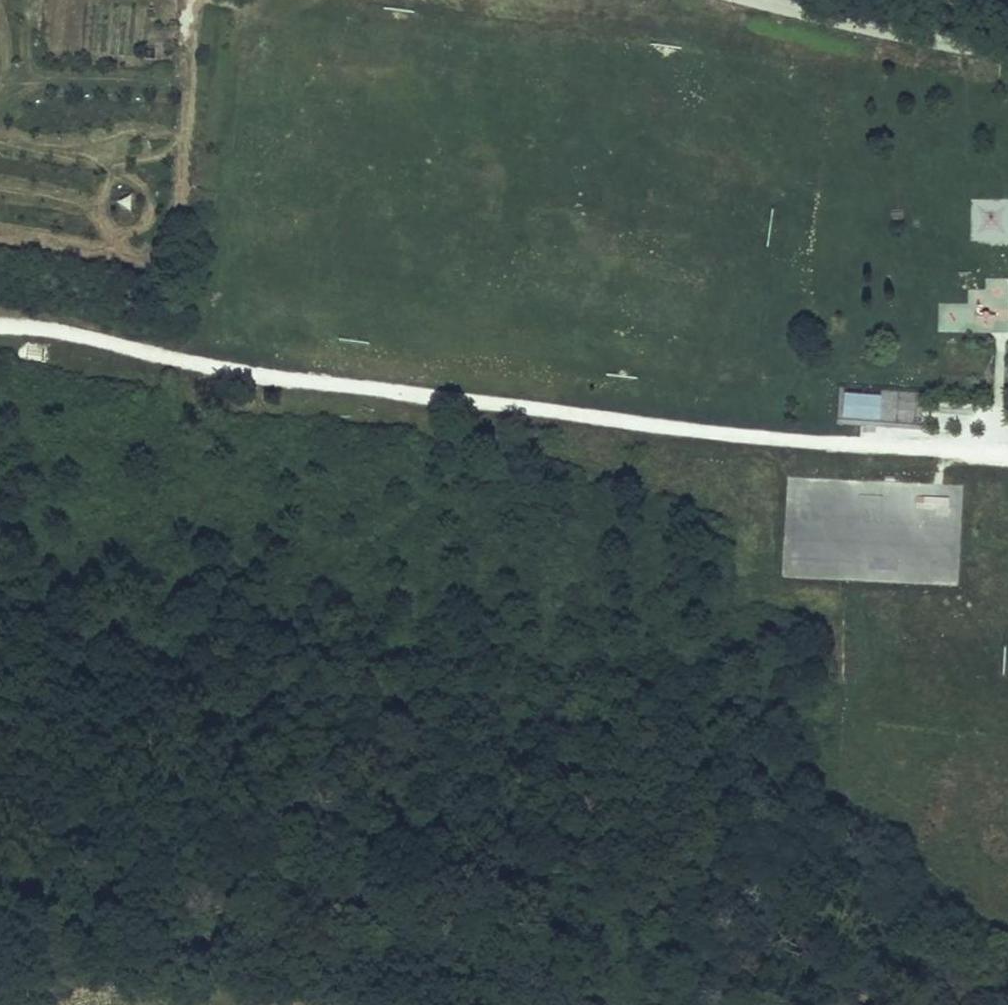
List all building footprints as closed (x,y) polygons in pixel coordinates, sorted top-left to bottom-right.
[(923,424),(925,397),(846,393),(846,394),(845,419),(923,424)]
